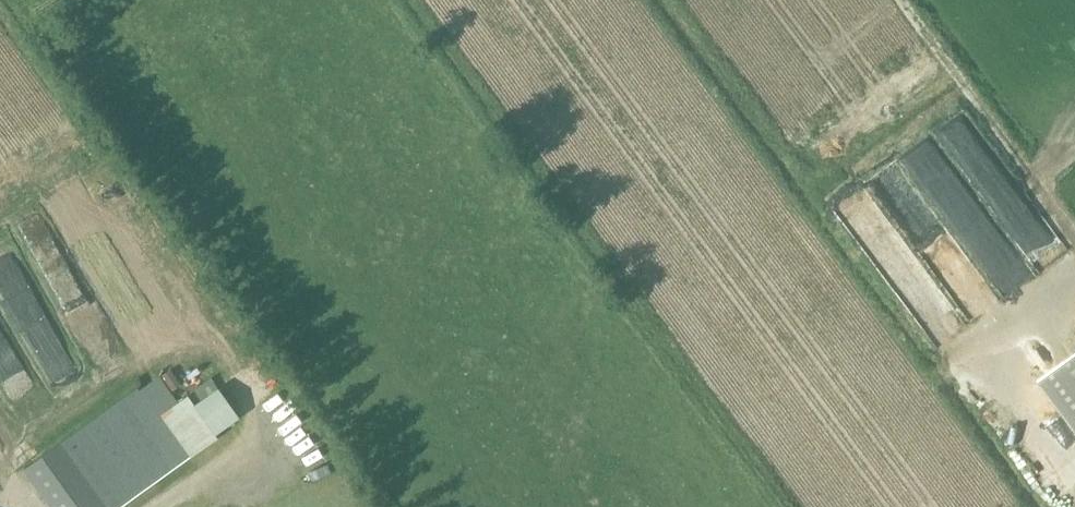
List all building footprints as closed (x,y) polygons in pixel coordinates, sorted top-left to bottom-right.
[(938,125),(946,145),(971,135),(963,115),(938,125)] [(1038,382),(1074,431),(1074,355),(1038,382)] [(218,438),(216,435),(239,418),(211,380),(179,403),(160,377),(139,392),(136,387),(23,468),(51,506),(121,506),(218,438)]
